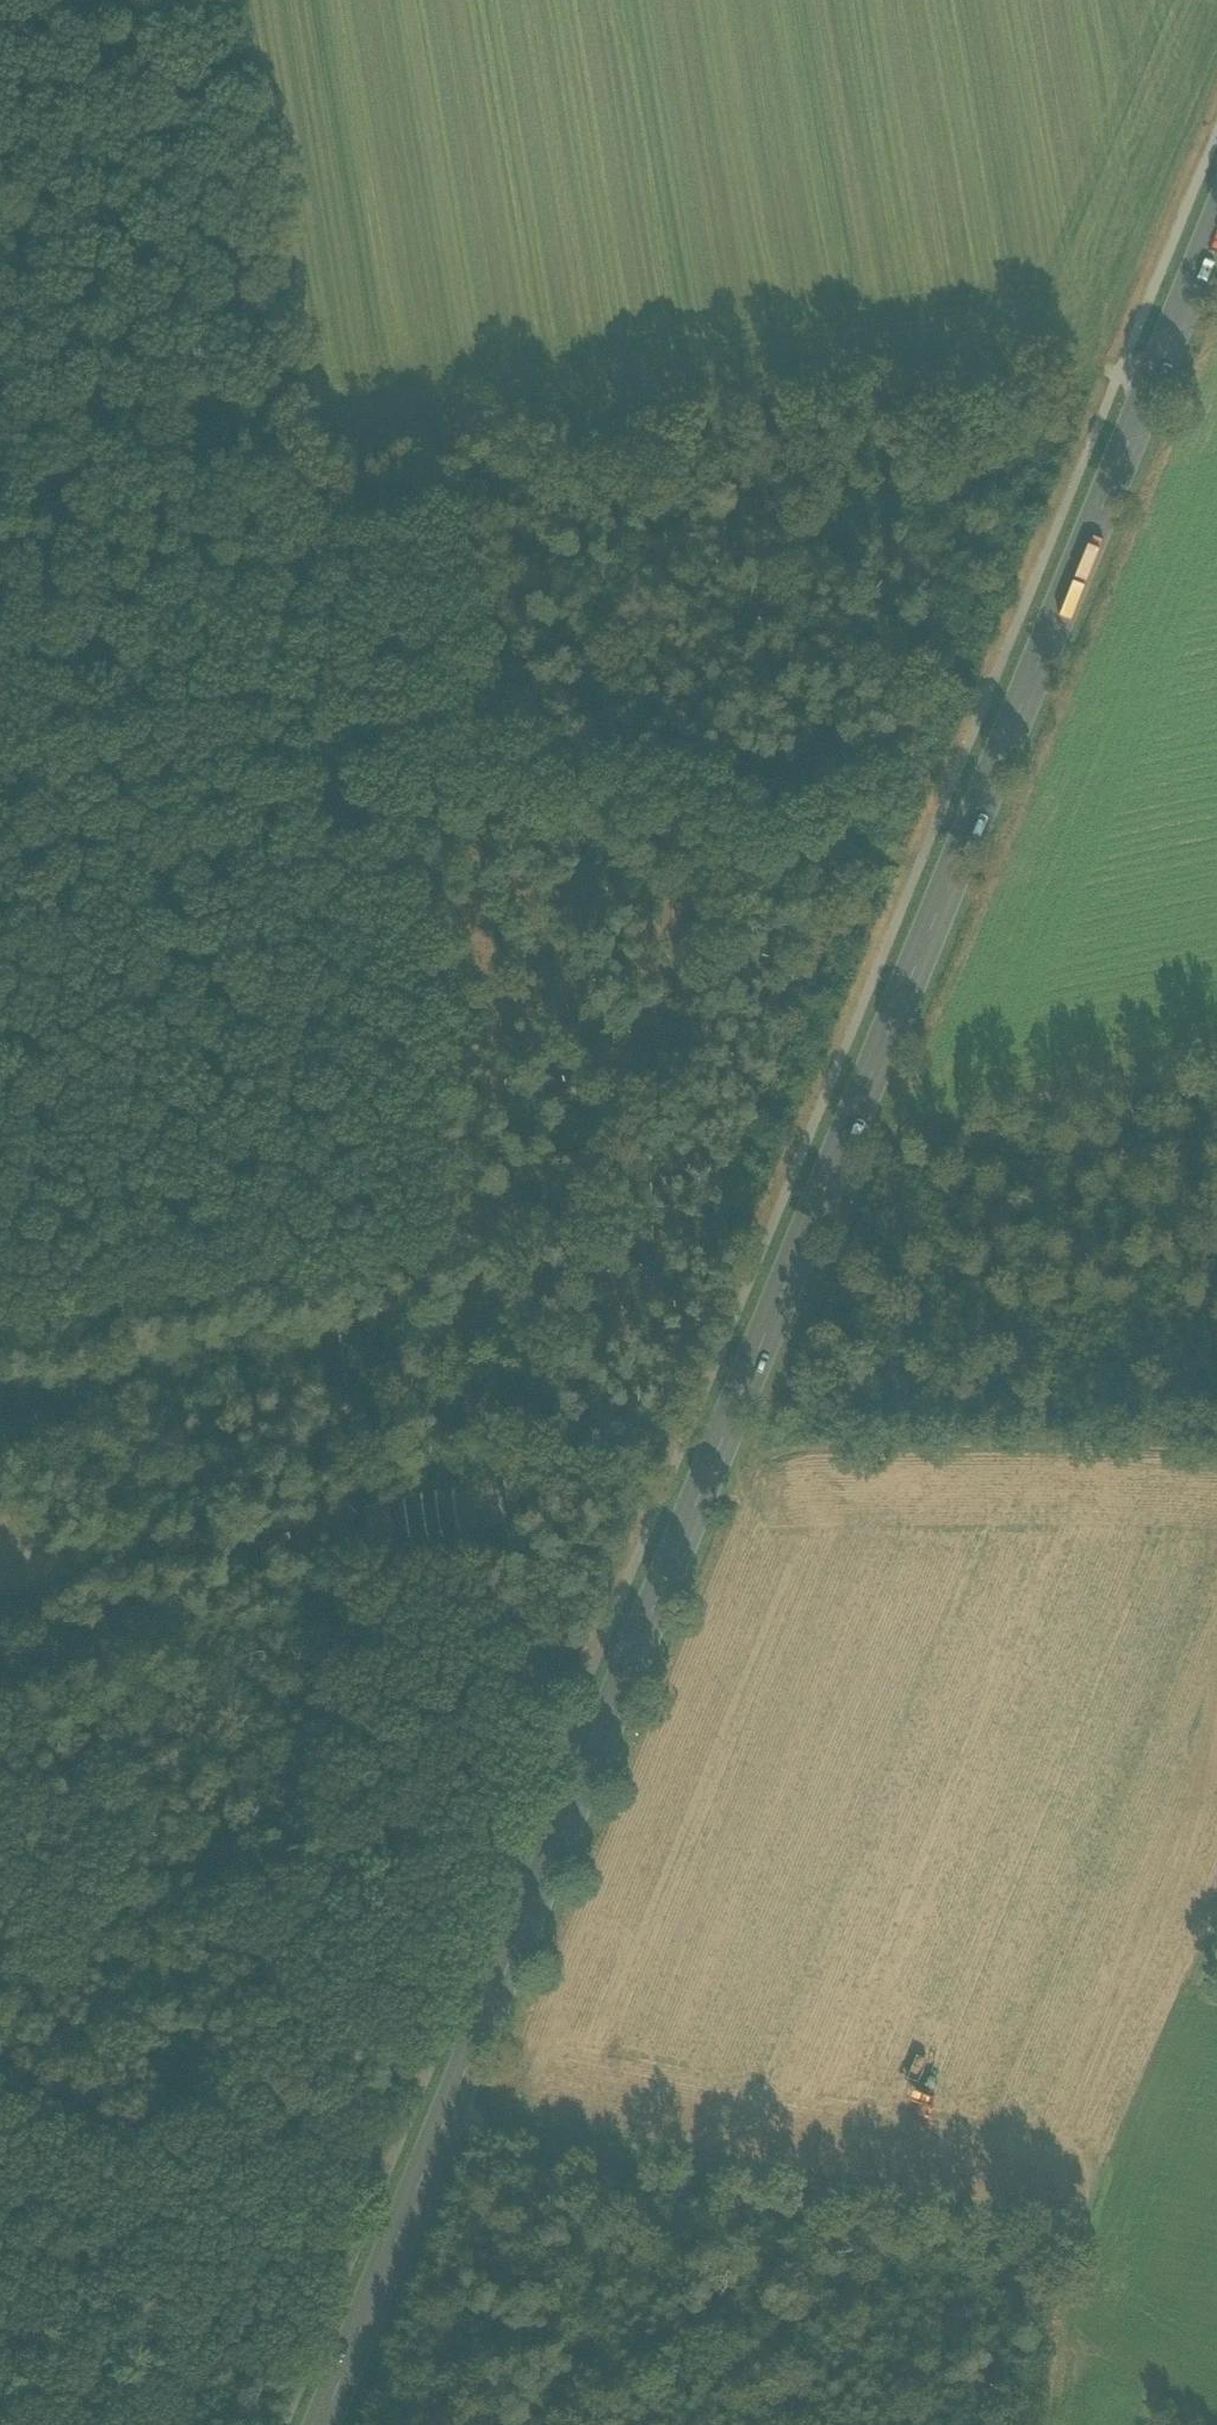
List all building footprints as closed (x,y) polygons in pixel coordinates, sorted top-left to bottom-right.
[(344,1392),(346,1391),(336,1328),(334,1328),(344,1392)] [(127,1424),(129,1424),(120,1360),(117,1360),(127,1424)] [(180,1934),(179,1937),(210,1949),(211,1946),(180,1934)] [(1178,2416),(1167,2418),(1167,2419),(1168,2424),(1180,2424),(1178,2416)]
